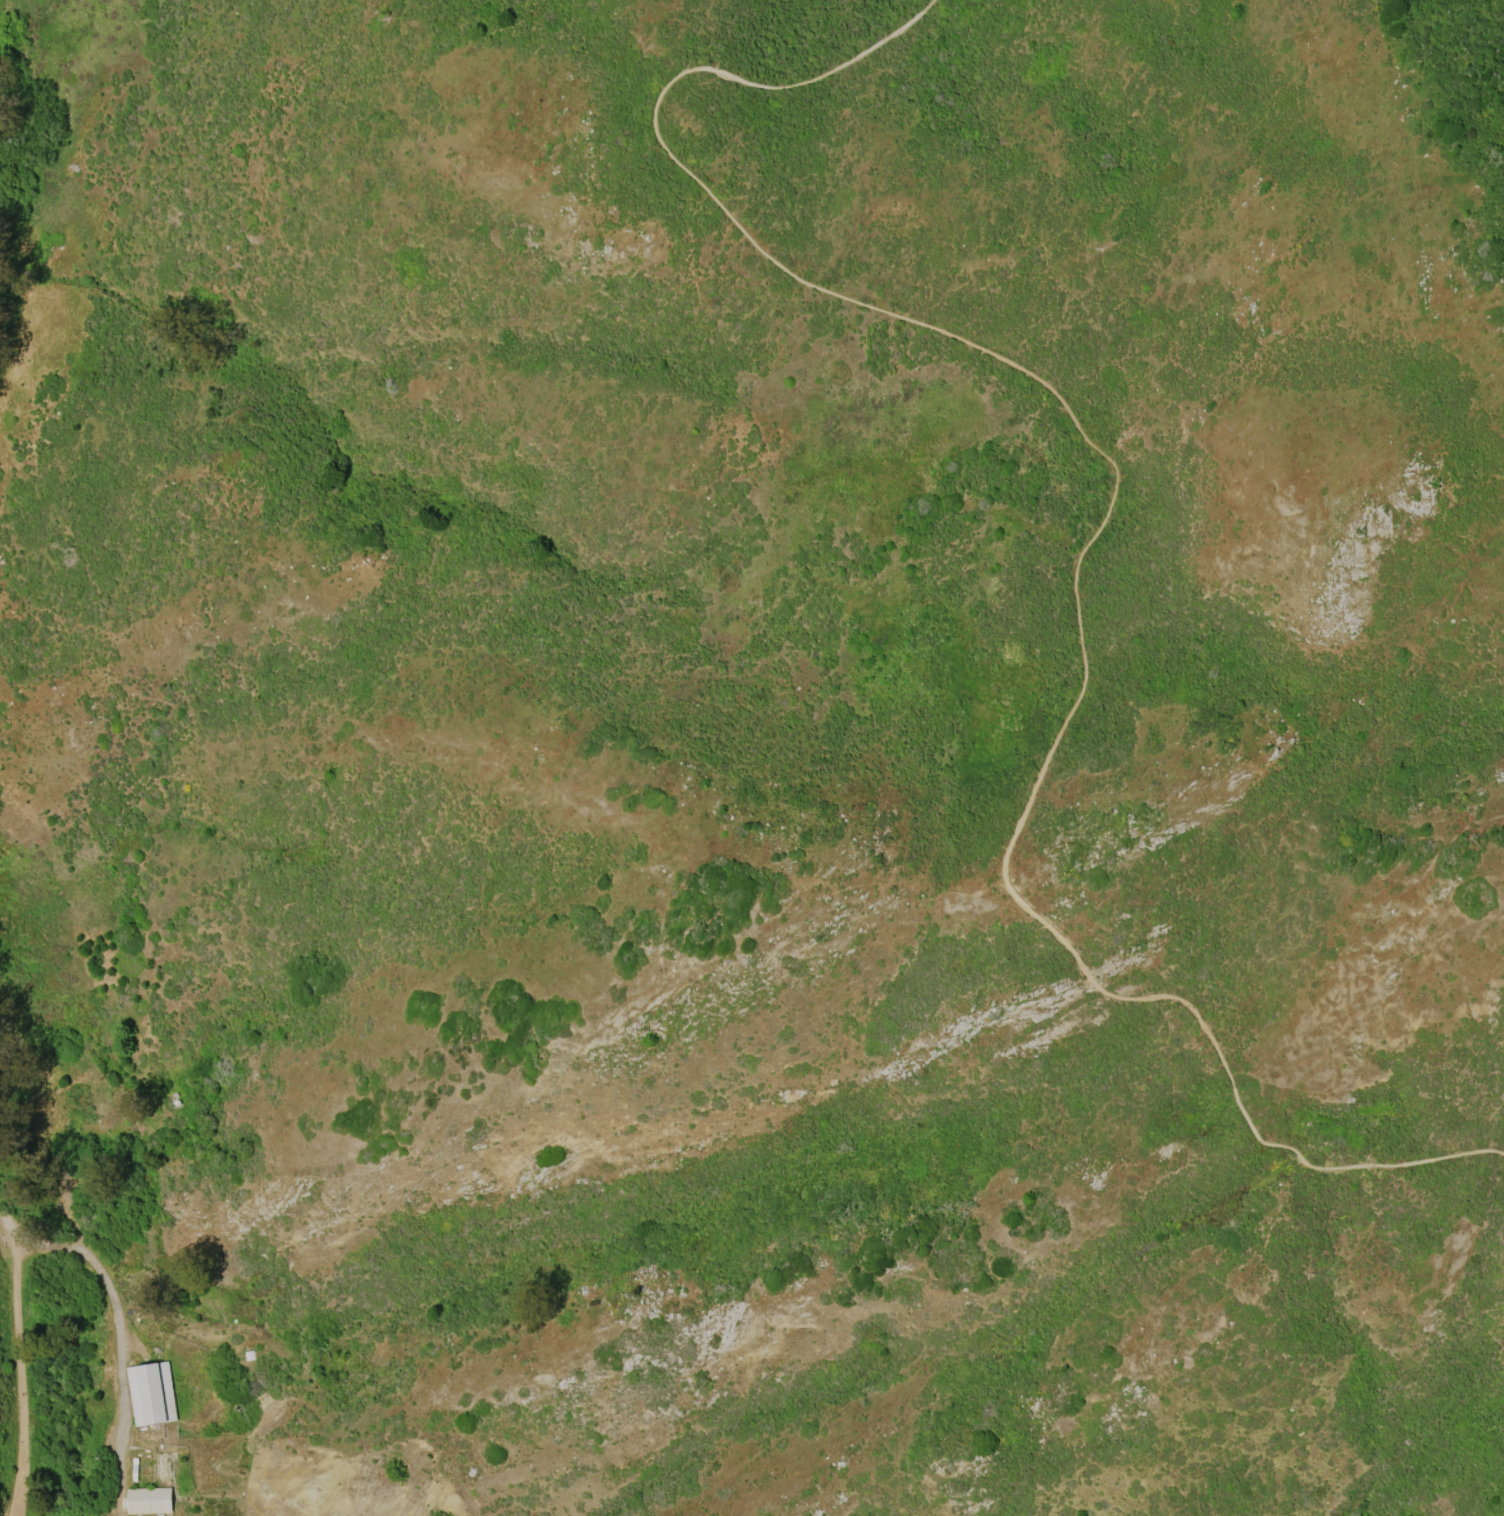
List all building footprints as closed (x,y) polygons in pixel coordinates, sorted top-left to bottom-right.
[(254,1353),(256,1362),(247,1363),(245,1354),(254,1353)] [(169,1363),(179,1423),(136,1430),(127,1370),(169,1363)] [(171,1490),(172,1515),(128,1515),(127,1492),(171,1490)]
